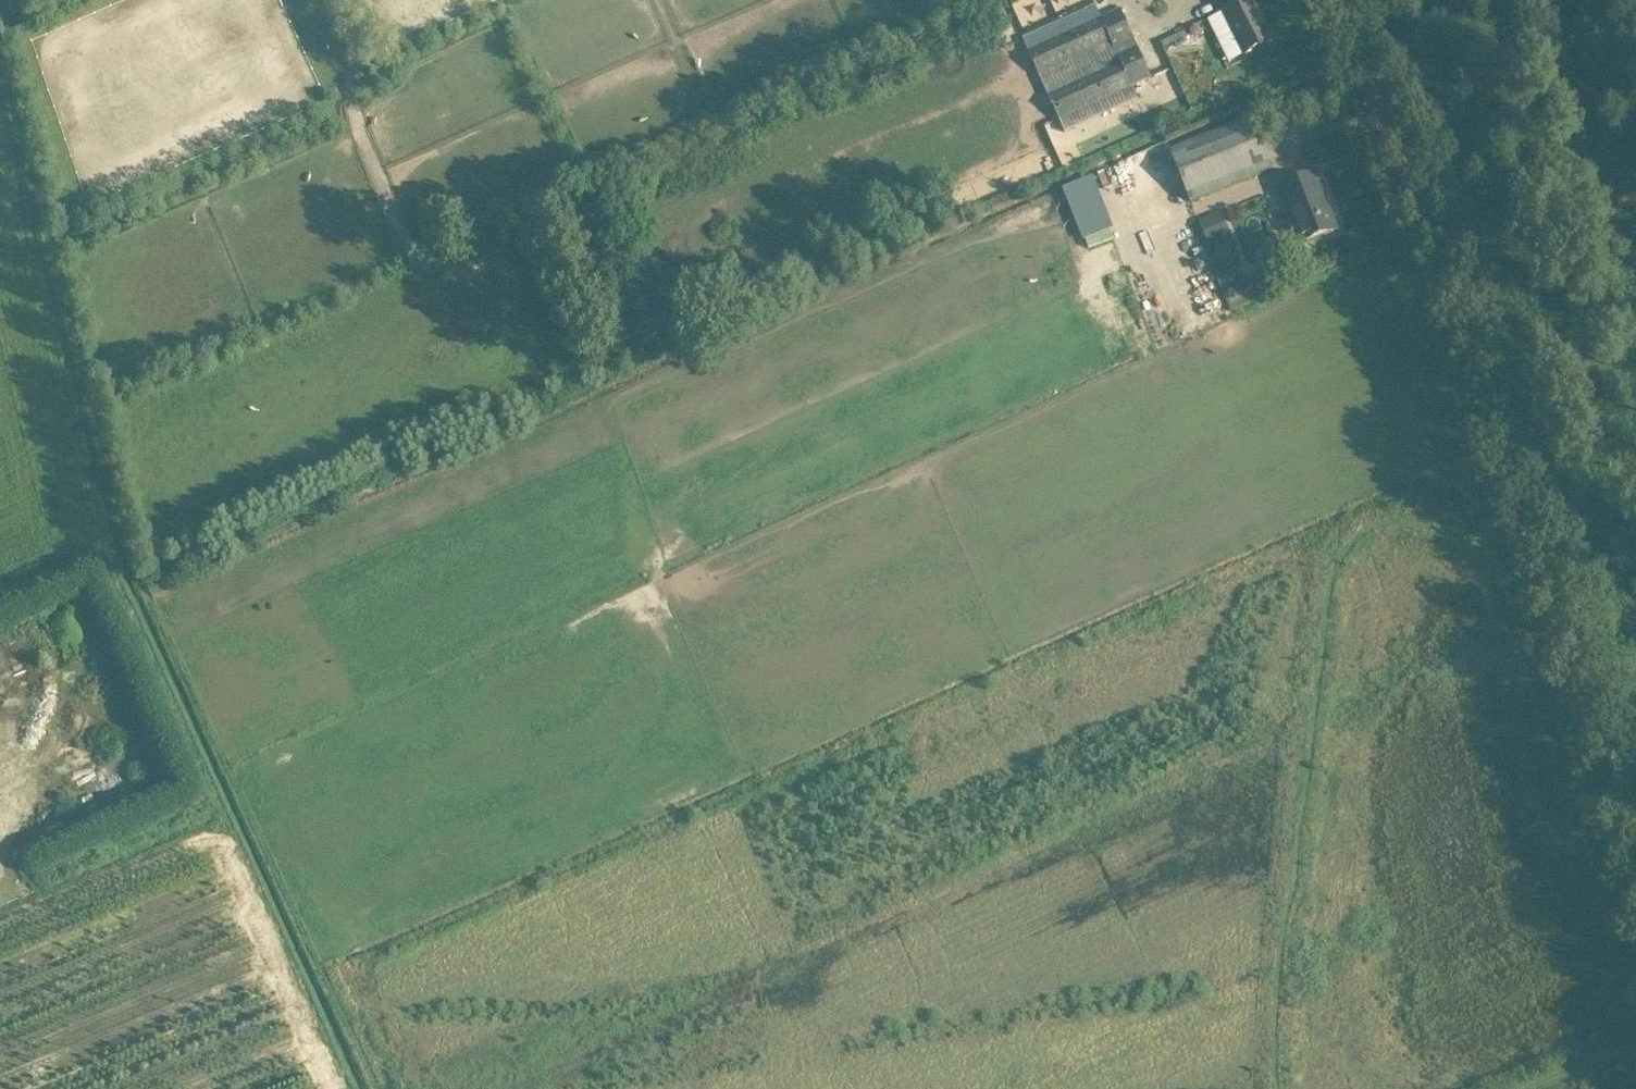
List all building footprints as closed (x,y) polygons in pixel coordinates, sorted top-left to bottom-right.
[(996,17),(1012,9),(1008,0),(993,0),(989,2),(996,17)] [(1243,55),(1272,41),(1252,0),(1244,0),(1221,12),(1243,55)] [(1114,50),(1116,54),(1044,87),(1060,121),(1151,78),(1119,9),(1101,18),(1095,5),(1021,39),(1042,84),(1114,50)] [(1152,108),(1158,120),(1176,111),(1171,99),(1152,108)] [(1252,119),(1172,151),(1191,200),(1271,168),(1252,119)] [(1279,188),(1287,208),(1301,243),(1337,229),(1336,228),(1334,229),(1323,201),(1325,201),(1315,174),(1279,188)] [(1221,210),(1200,219),(1208,240),(1230,231),(1221,210)]
